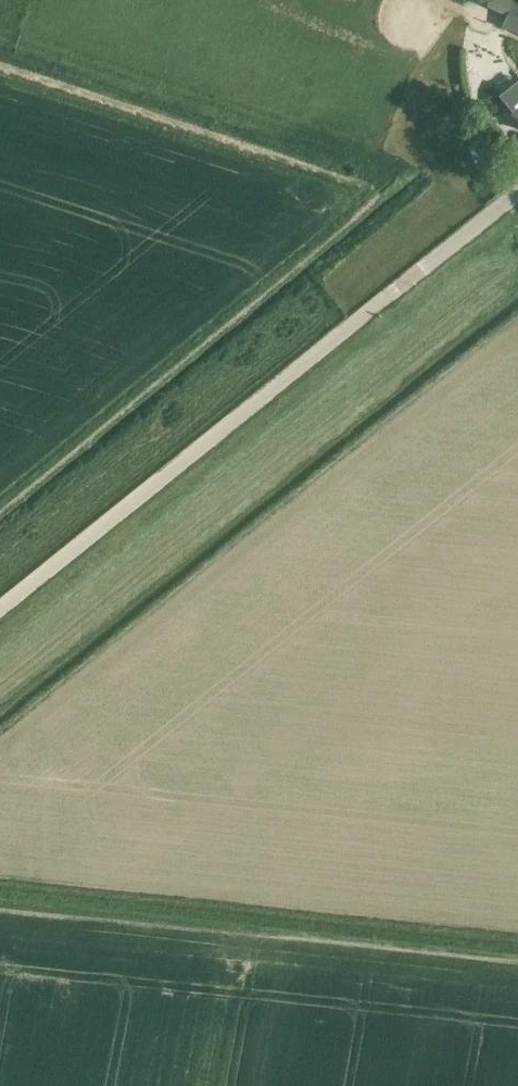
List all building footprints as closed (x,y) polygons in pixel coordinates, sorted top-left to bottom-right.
[(487,7),(507,16),(502,26),(517,33),(517,34),(517,0),(490,0),(487,7)] [(499,96),(514,114),(517,119),(517,81),(511,87),(499,96)]
